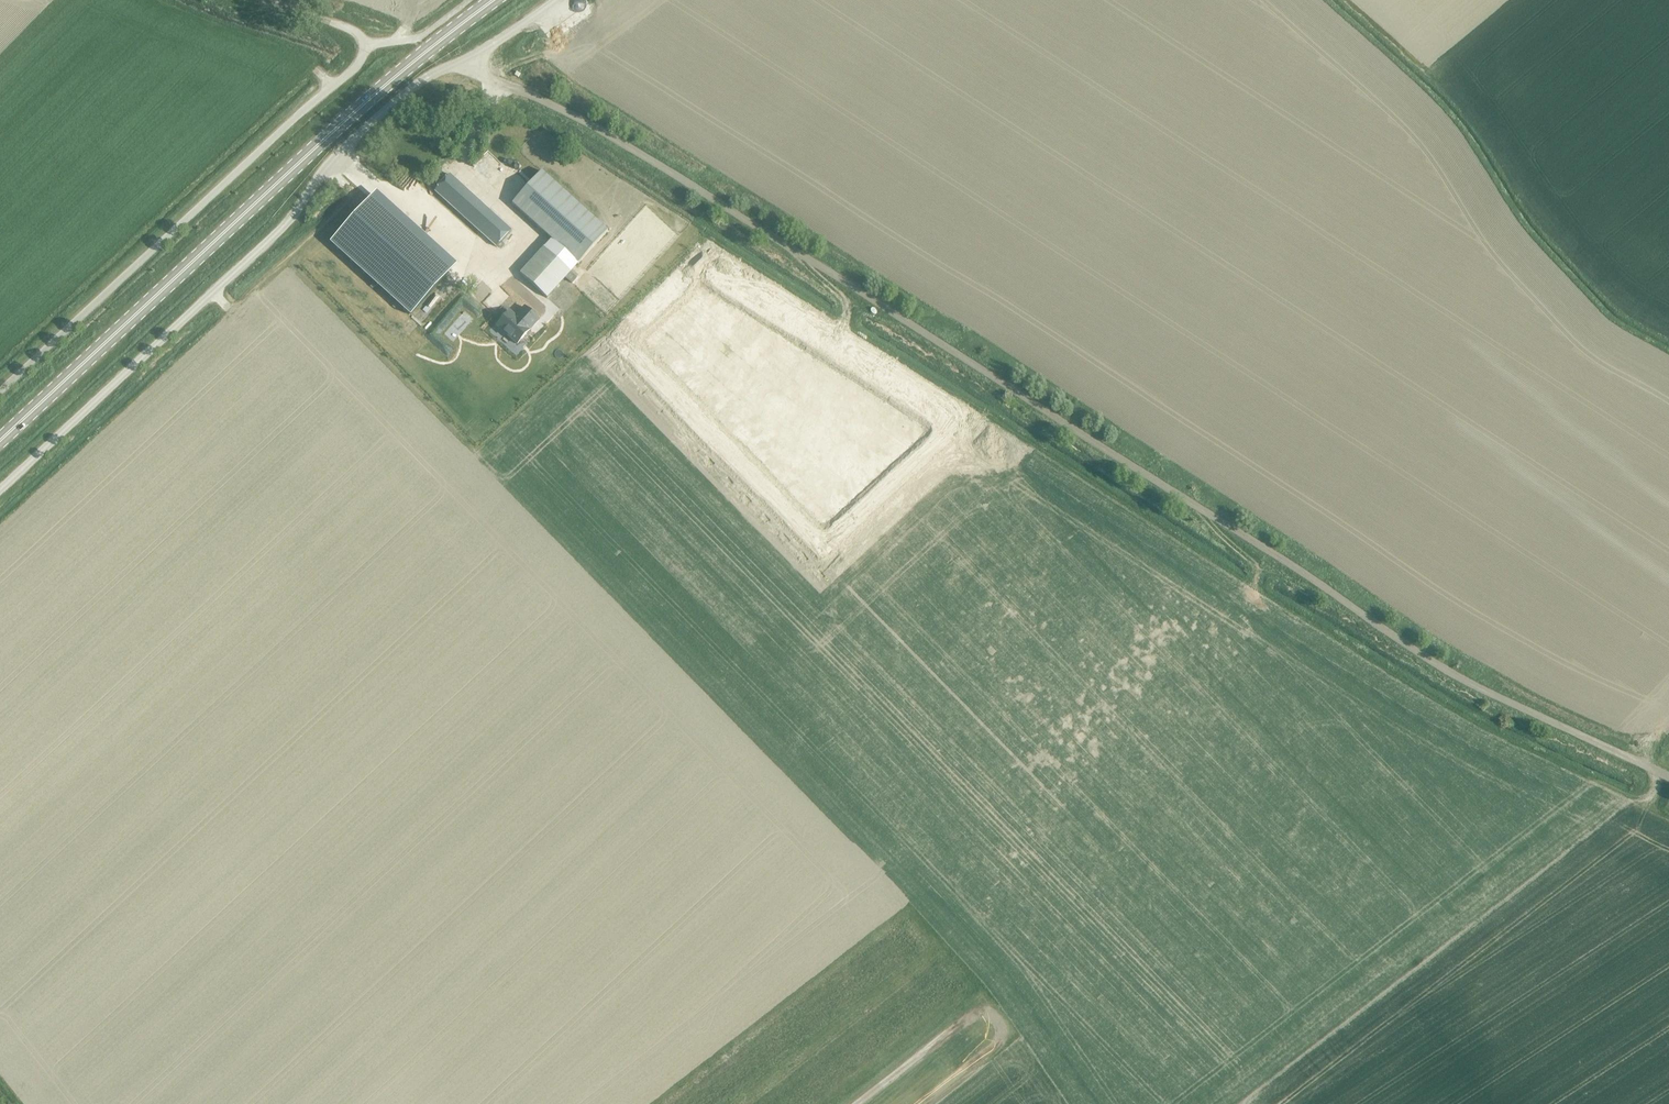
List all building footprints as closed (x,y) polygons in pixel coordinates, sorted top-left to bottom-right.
[(541,172),(512,204),(578,263),(607,231),(541,172)] [(435,191),(496,247),(511,231),(450,175),(435,191)] [(369,202),(331,243),(410,315),(448,274),(369,202)] [(509,312),(497,326),(517,344),(530,330),(529,330),(538,320),(524,308),(518,314),(519,315),(517,318),(509,312)]
